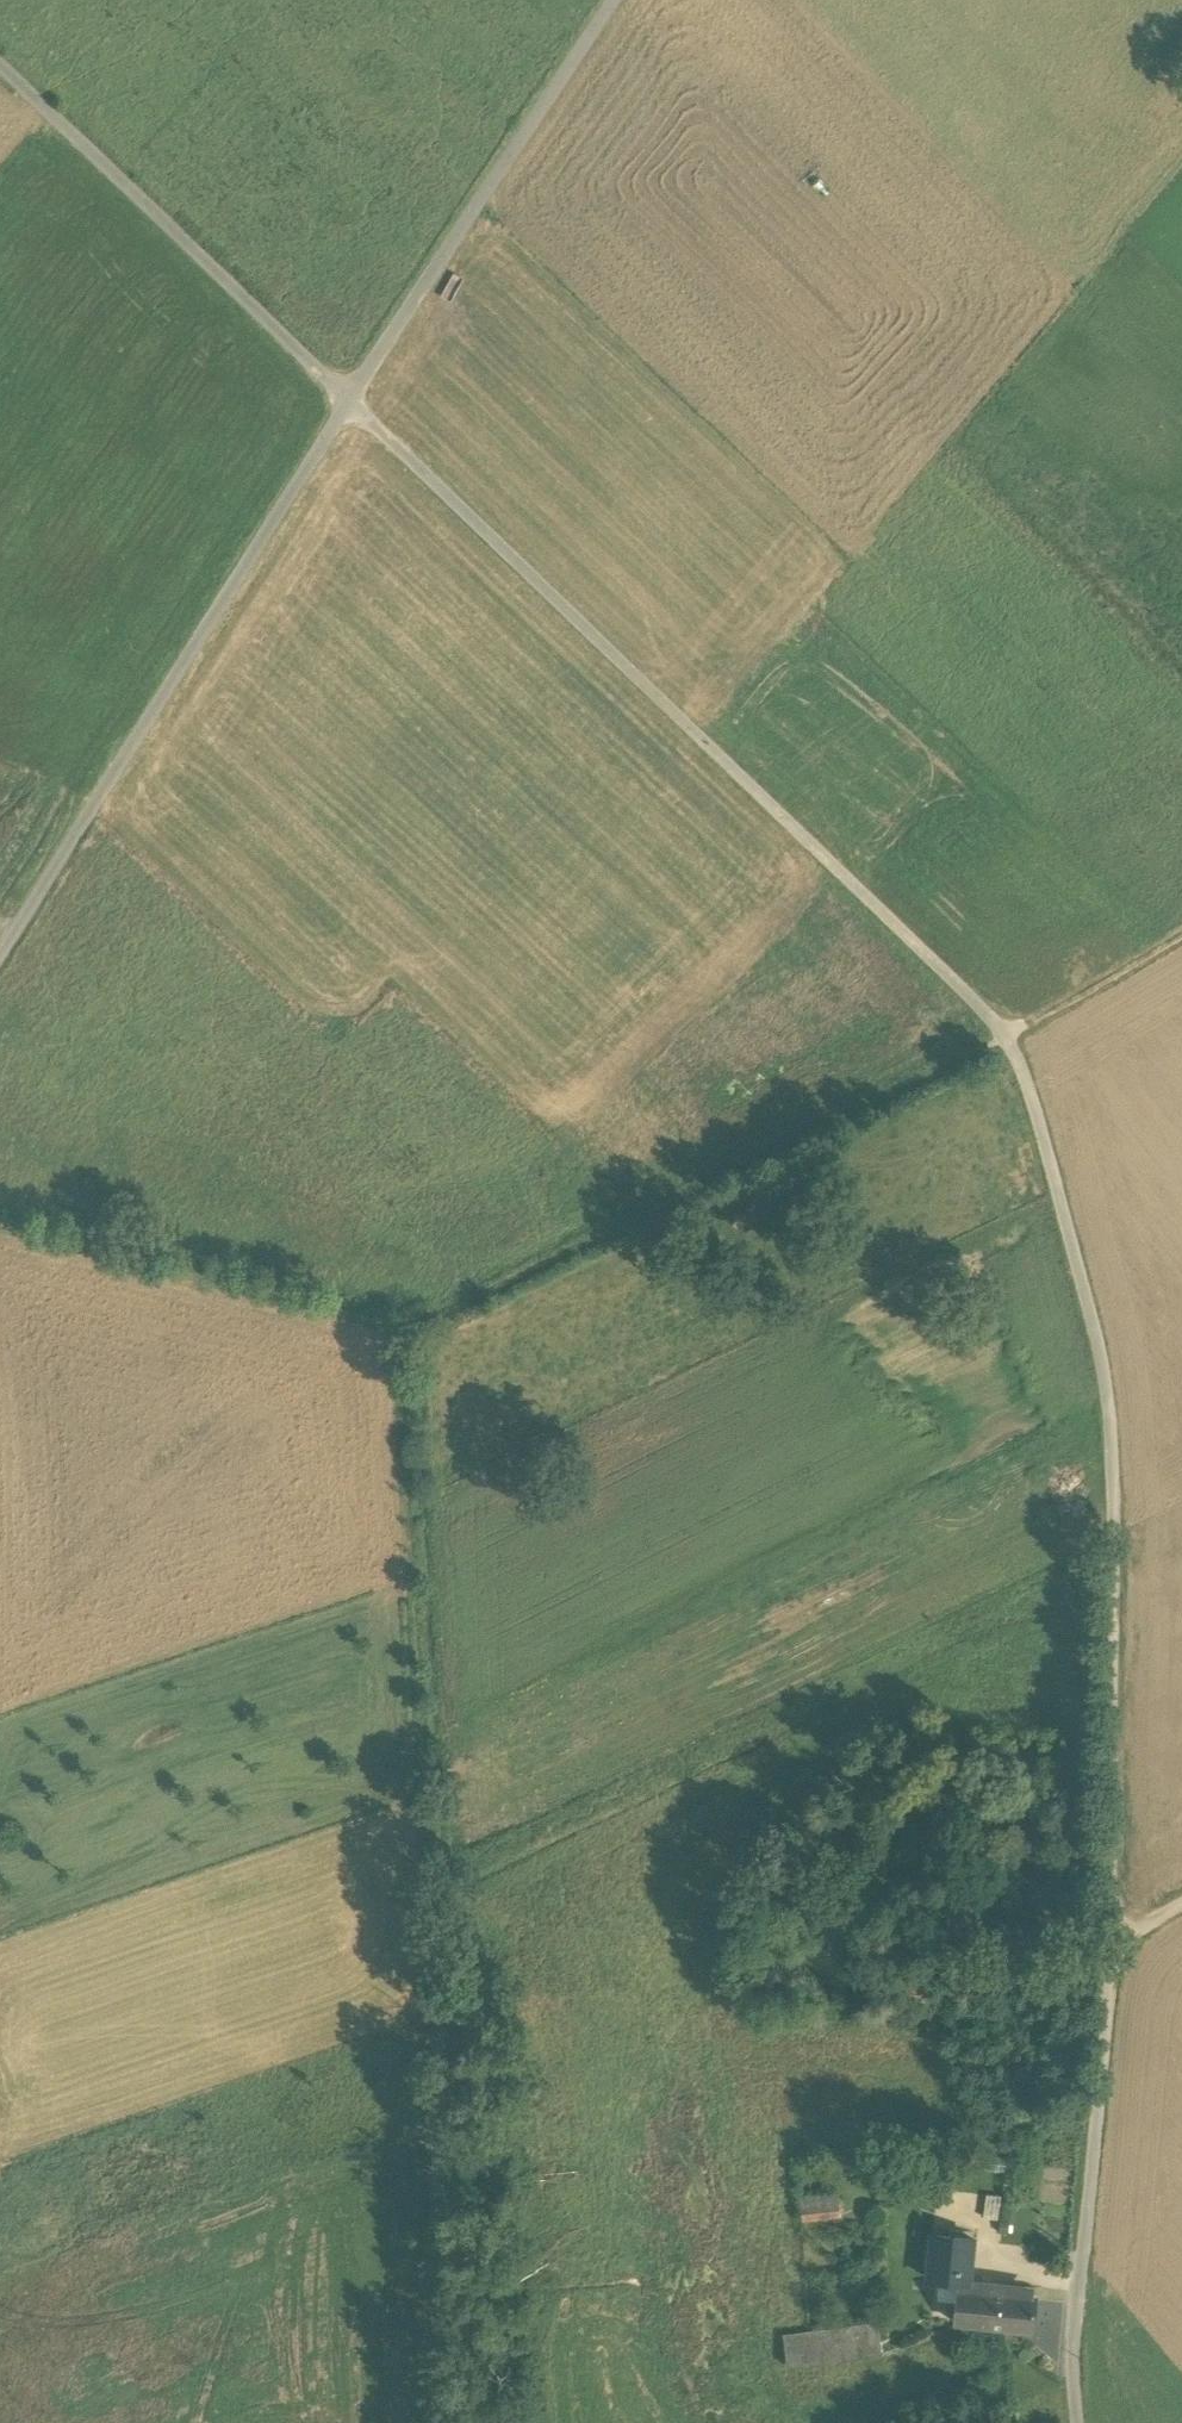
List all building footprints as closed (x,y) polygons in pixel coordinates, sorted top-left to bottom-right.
[(838,2194),(800,2199),(802,2220),(841,2215),(838,2194)] [(973,2240),(933,2236),(929,2279),(959,2281),(970,2282),(973,2240)] [(970,2282),(959,2281),(955,2323),(1034,2330),(1036,2298),(1026,2297),(1027,2287),(970,2282)] [(879,2322),(785,2334),(789,2366),(883,2353),(879,2322)]
